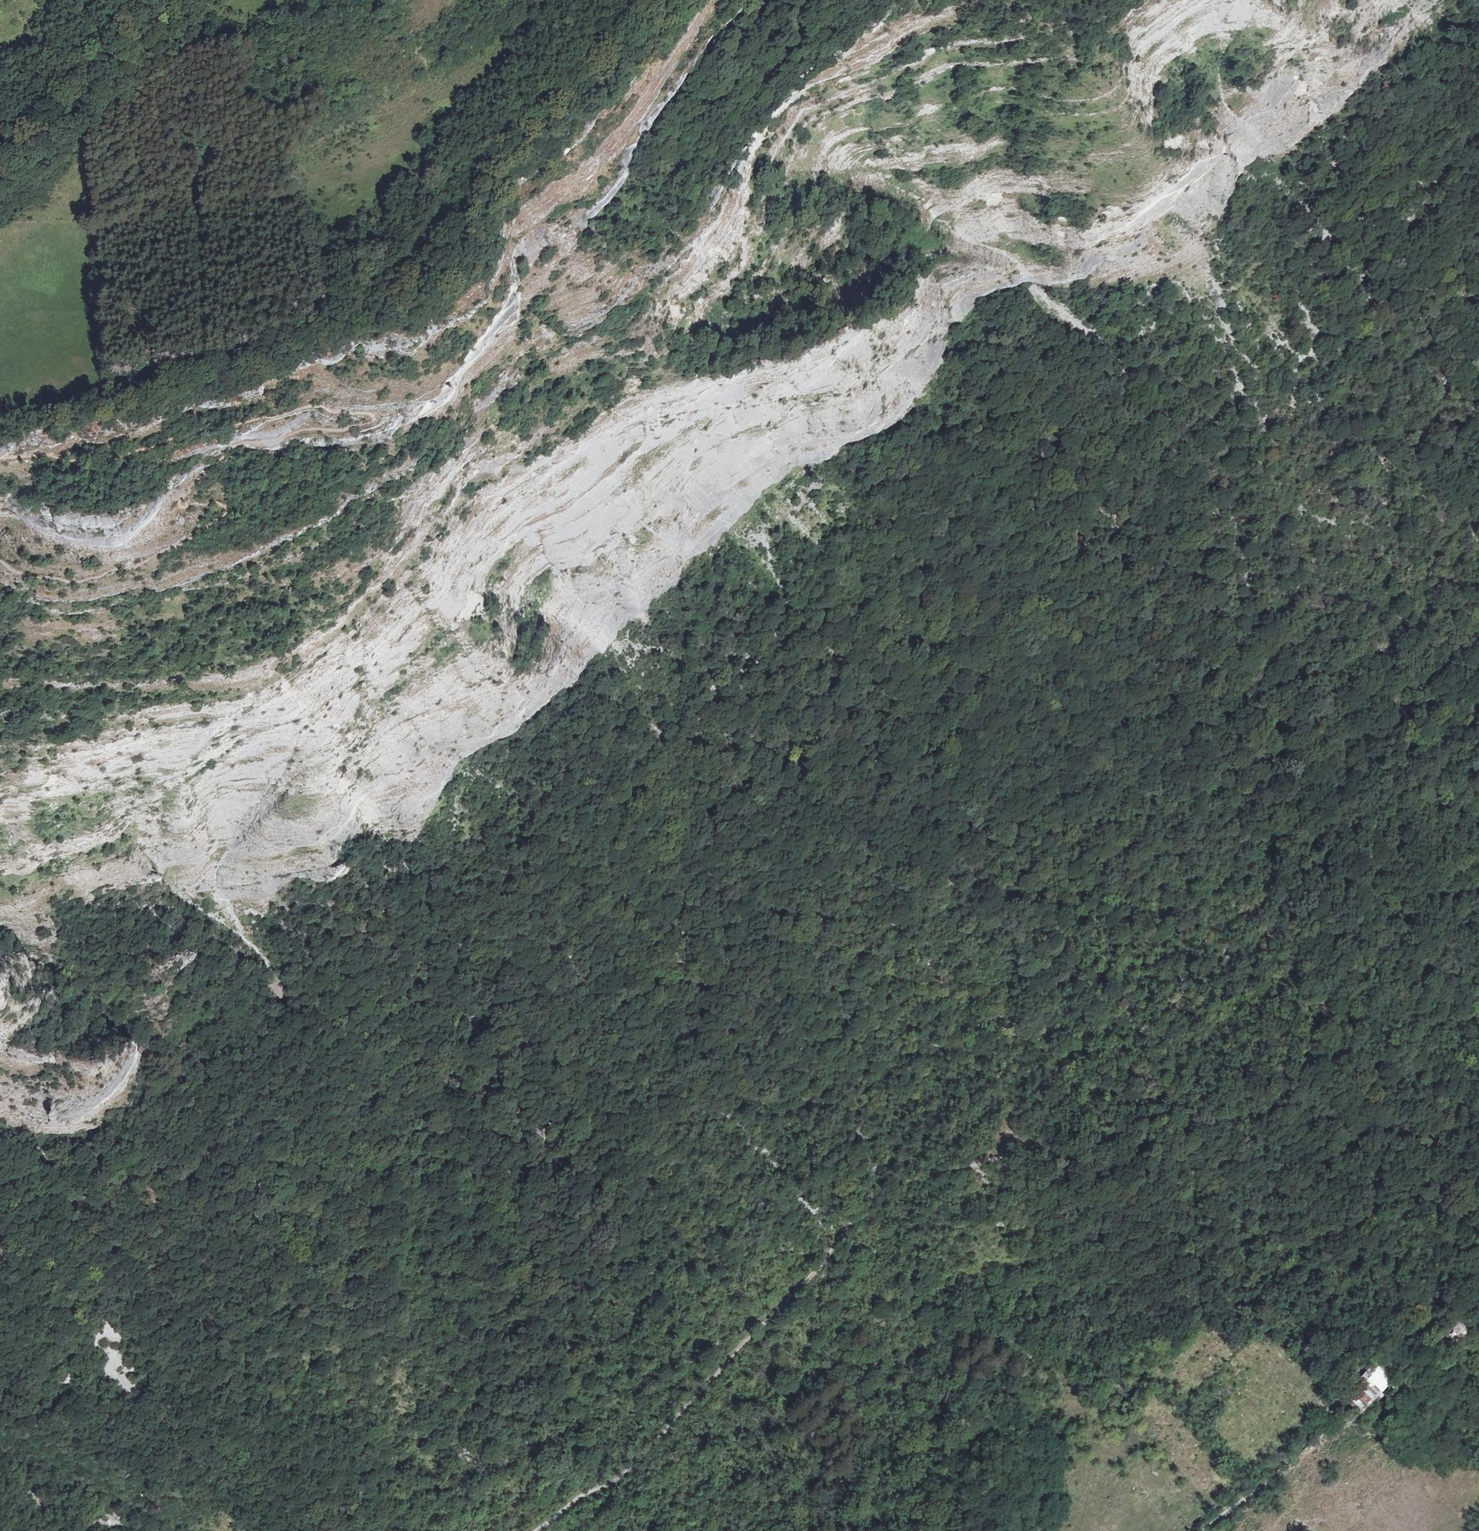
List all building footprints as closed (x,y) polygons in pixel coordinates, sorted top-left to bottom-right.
[(1430,1340),(1446,1356),(1472,1329),(1456,1314),(1430,1340)] [(1382,1361),(1345,1401),(1361,1416),(1397,1376),(1382,1361)]
